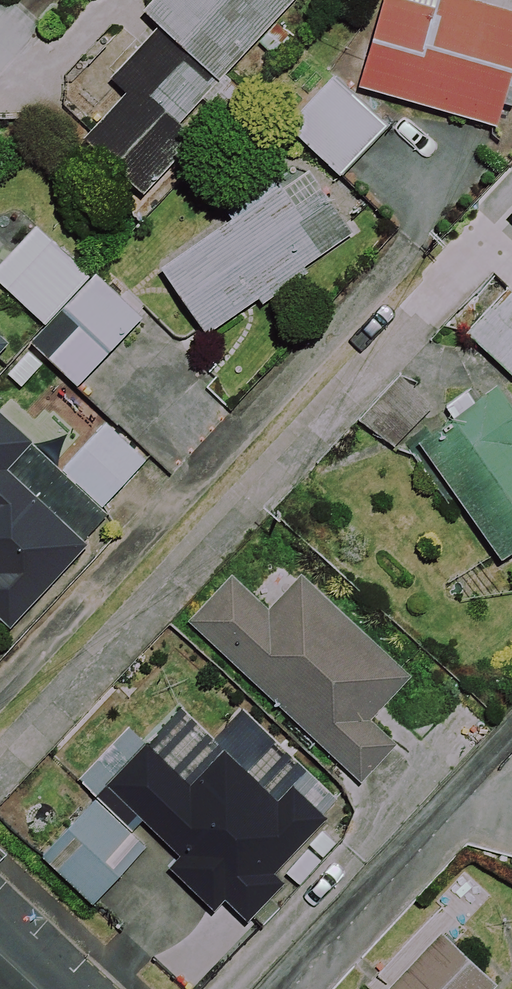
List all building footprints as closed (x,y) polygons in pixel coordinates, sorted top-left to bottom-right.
[(146,14),(161,27),(112,83),(128,96),(88,141),(146,193),(194,138),(181,127),(222,81),(294,0),(159,0),(146,14)] [(358,88),(494,127),(511,64),(511,16),(480,6),(482,0),(384,0),(358,88)] [(383,127),(332,80),(287,128),(338,175),(383,127)] [(353,236),(306,167),(160,268),(207,336),(353,236)] [(35,227),(0,266),(0,285),(47,326),(32,342),(80,384),(138,318),(35,227)] [(505,292),(467,334),(511,374),(511,298),(505,292)] [(488,384),(416,432),(500,559),(511,551),(511,421),(488,384)] [(11,623),(106,518),(98,510),(145,461),(105,424),(58,474),(43,461),(44,459),(0,418),(0,614),(11,623)] [(270,614),(233,579),(190,624),(359,788),(396,749),(367,721),(408,679),(304,578),(270,614)] [(275,802),(185,712),(110,786),(178,854),(168,864),(212,908),(223,898),(245,920),(280,886),(269,874),(323,820),(290,786),(275,802)] [(143,843),(92,798),(41,855),(92,901),(143,843)] [(444,936),(394,988),(492,988),(496,985),(444,936)]
